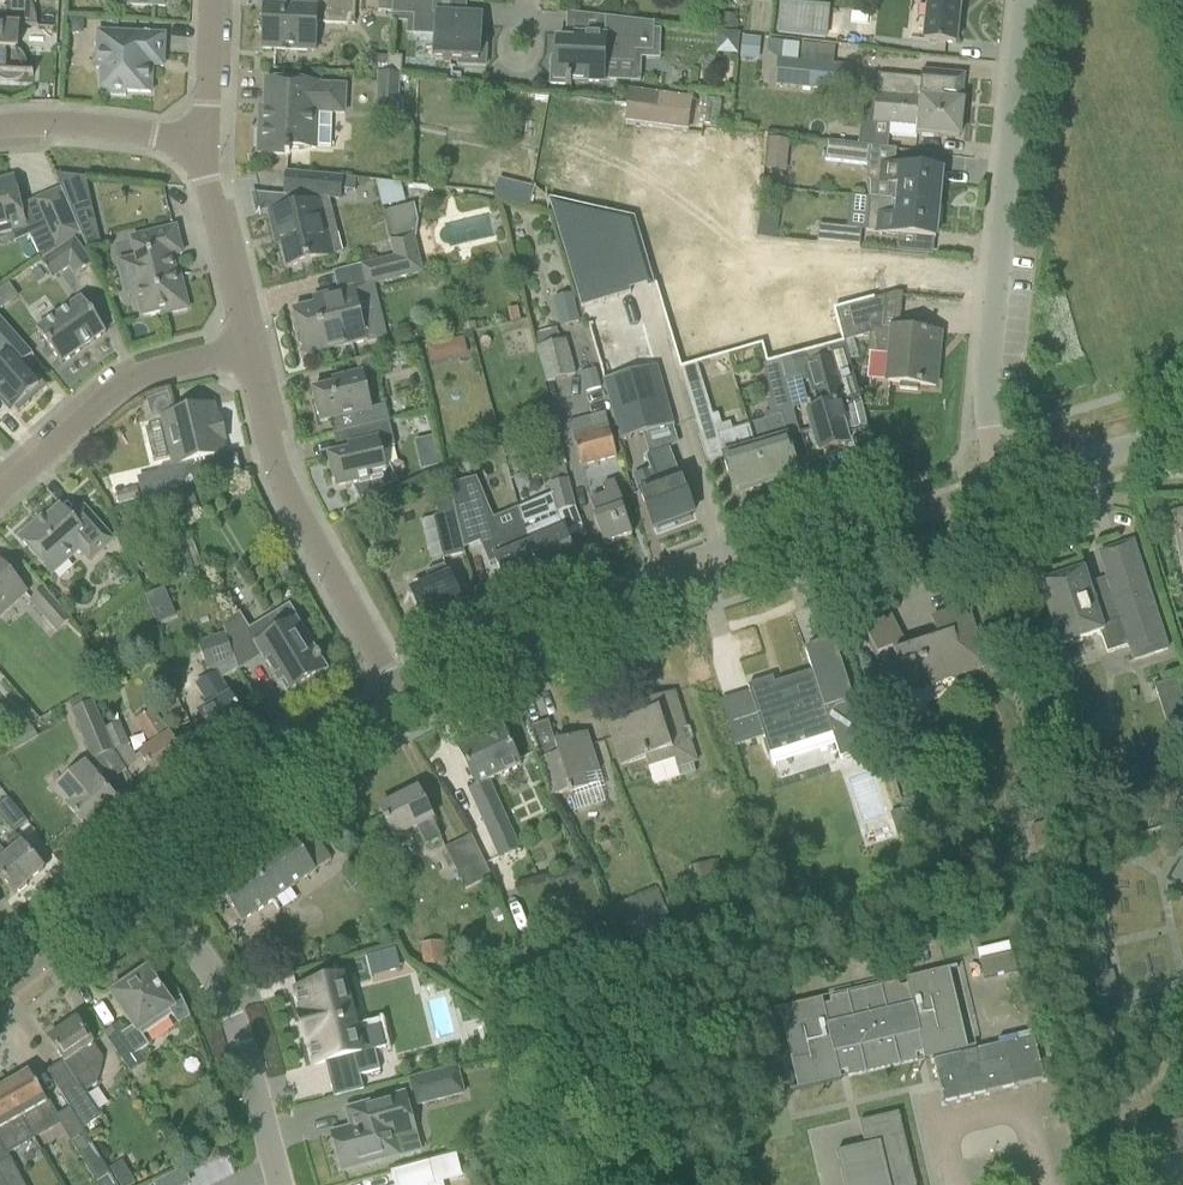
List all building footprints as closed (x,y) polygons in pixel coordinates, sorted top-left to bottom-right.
[(36,27),(36,17),(32,4),(20,2),(20,0),(0,0),(0,25),(36,27)] [(355,0),(312,0),(312,9),(264,7),(263,17),(260,20),(259,31),(262,34),(262,50),(316,52),(318,23),(353,25),(355,0)] [(376,12),(392,13),(393,0),(377,0),(376,12)] [(392,13),(391,16),(414,17),(413,35),(436,36),(435,61),(457,62),(457,66),(485,68),(486,40),(479,40),(480,27),(470,26),(470,17),(432,16),(433,0),(393,0),(392,13)] [(931,3),(927,2),(922,42),(955,45),(959,7),(945,5),(946,0),(931,0),(931,3)] [(810,9),(806,39),(836,43),(839,13),(810,9)] [(654,24),(605,18),(605,20),(604,37),(574,36),(574,42),(556,41),(555,59),(551,59),(550,86),(571,87),(571,82),(604,84),(605,63),(634,64),(634,52),(653,53),(654,24)] [(68,20),(67,35),(83,36),(84,21),(68,20)] [(36,27),(0,25),(0,79),(0,80),(3,81),(6,81),(8,82),(11,81),(14,81),(16,80),(19,78),(21,76),(22,74),(24,71),(24,68),(25,66),(24,63),(24,60),(22,58),(21,55),(19,53),(16,51),(17,26),(36,27)] [(162,68),(164,37),(97,33),(96,70),(101,71),(101,92),(105,93),(105,97),(125,98),(125,93),(150,95),(151,68),(162,68)] [(719,35),(718,55),(738,56),(739,36),(719,35)] [(742,40),(741,58),(755,60),(757,41),(742,40)] [(848,92),(850,69),(778,62),(776,86),(848,92)] [(962,104),(965,75),(922,71),(921,79),(878,75),(876,95),(918,99),(918,98),(942,100),(942,102),(962,104)] [(395,124),(398,76),(378,75),(375,123),(395,124)] [(345,85),(289,83),(265,82),(264,110),(259,110),(258,131),(254,133),(253,147),(258,149),(257,155),(285,156),(284,157),(307,158),(307,152),(318,152),(318,148),(330,148),(332,115),(344,115),(345,85)] [(655,131),(659,96),(629,92),(627,108),(625,127),(655,131)] [(862,94),(860,122),(889,124),(888,134),(915,136),(938,138),(939,137),(959,138),(962,104),(942,102),(942,100),(918,98),(918,99),(876,95),(862,94)] [(687,136),(692,101),(659,96),(655,131),(687,136)] [(716,157),(721,129),(700,125),(695,153),(716,157)] [(764,171),(785,171),(786,139),(765,139),(764,171)] [(870,147),(857,146),(827,142),(824,161),(867,166),(870,147)] [(867,166),(866,181),(869,199),(899,202),(938,206),(941,172),(895,168),(894,168),(882,167),(867,165),(867,166)] [(292,209),(269,214),(274,234),(281,232),(283,242),(281,243),(287,268),(310,263),(332,258),(326,233),(338,230),(330,198),(337,200),(339,190),(341,180),(310,177),(286,174),(284,194),(289,195),(292,209)] [(19,202),(13,179),(0,182),(0,235),(11,233),(25,229),(20,207),(19,202)] [(341,180),(339,190),(354,192),(355,181),(341,180)] [(376,182),(378,207),(403,205),(402,181),(376,182)] [(45,231),(30,237),(41,262),(73,239),(72,238),(78,235),(69,212),(59,190),(32,201),(45,231)] [(65,200),(77,228),(95,224),(88,196),(65,200)] [(627,215),(548,196),(579,306),(649,284),(627,215)] [(899,202),(869,199),(866,233),(934,239),(938,206),(899,202)] [(416,239),(418,223),(414,206),(383,214),(393,258),(358,266),(363,288),(422,271),(415,239),(416,239)] [(859,251),(861,232),(818,227),(816,246),(859,251)] [(171,257),(181,255),(175,229),(129,240),(134,258),(118,262),(126,296),(136,293),(142,316),(161,312),(162,316),(187,309),(181,284),(177,285),(171,257)] [(73,277),(91,263),(73,239),(41,262),(39,263),(51,281),(67,270),(73,277)] [(755,288),(733,307),(749,326),(771,308),(782,321),(796,309),(802,309),(815,352),(843,343),(842,339),(833,311),(826,286),(792,283),(782,290),(776,283),(762,295),(755,288)] [(303,357),(369,341),(356,288),(312,298),(314,306),(292,312),(303,357)] [(551,299),(558,326),(577,320),(570,294),(551,299)] [(105,334),(92,314),(80,298),(36,330),(61,365),(105,334)] [(873,300),(833,311),(842,339),(843,343),(868,336),(879,333),(882,298),(873,300)] [(639,311),(586,326),(619,440),(656,430),(662,450),(676,445),(671,427),(639,311)] [(2,361),(0,363),(0,402),(10,413),(15,409),(18,411),(27,403),(25,399),(39,388),(36,385),(19,365),(31,354),(0,319),(0,359),(2,361)] [(900,331),(898,331),(893,330),(891,351),(888,383),(899,384),(899,389),(917,391),(917,386),(935,388),(940,335),(900,331)] [(545,383),(573,375),(564,340),(535,348),(545,383)] [(845,407),(855,404),(839,346),(780,362),(784,380),(807,374),(813,394),(820,392),(824,407),(807,412),(818,452),(847,443),(842,425),(849,422),(845,407)] [(372,356),(355,361),(358,374),(376,370),(372,356)] [(791,406),(784,380),(780,362),(766,366),(768,371),(764,371),(771,399),(765,401),(768,413),(762,415),(764,422),(748,427),(766,485),(778,482),(783,480),(782,476),(797,471),(778,410),(791,406)] [(697,365),(680,369),(701,441),(716,436),(717,436),(712,416),(697,365)] [(586,394),(600,391),(595,369),(581,373),(586,394)] [(385,406),(369,409),(361,374),(331,381),(333,387),(312,392),(319,424),(333,420),(336,434),(333,435),(388,422),(385,406)] [(173,468),(140,476),(146,498),(184,487),(218,479),(218,477),(215,463),(213,458),(224,455),(213,406),(161,418),(163,426),(171,458),(173,468)] [(616,458),(609,435),(604,414),(568,424),(580,467),(616,458)] [(383,449),(394,447),(388,422),(333,435),(333,436),(352,431),(356,448),(349,449),(348,446),(347,447),(348,452),(327,457),(335,489),(353,485),(360,498),(396,481),(383,449)] [(717,436),(716,436),(723,458),(732,491),(747,486),(748,490),(766,485),(748,427),(732,432),(717,436)] [(536,473),(562,466),(557,447),(530,454),(536,473)] [(693,514),(685,492),(668,449),(642,458),(647,472),(633,476),(652,529),(656,528),(657,531),(691,518),(689,515),(693,514)] [(555,514),(575,509),(567,480),(548,486),(555,514)] [(474,482),(449,488),(455,513),(455,515),(458,528),(463,550),(481,542),(489,563),(494,561),(499,572),(508,594),(542,580),(528,548),(524,533),(522,525),(496,535),(474,482)] [(622,511),(624,510),(614,483),(602,487),(605,497),(589,503),(595,519),(593,520),(603,547),(632,537),(622,511)] [(84,509),(71,521),(59,508),(37,527),(35,524),(18,539),(51,576),(77,552),(89,565),(113,542),(84,509)] [(439,516),(434,517),(443,558),(464,553),(463,550),(458,528),(455,515),(455,513),(439,516)] [(1173,516),(1182,559),(1182,513),(1173,516)] [(577,566),(566,540),(557,519),(524,533),(528,548),(542,580),(577,566)] [(1133,661),(1167,650),(1133,543),(1098,555),(1107,580),(1088,586),(1084,571),(1039,585),(1059,647),(1100,634),(1107,654),(1128,647),(1133,661)] [(11,577),(0,564),(0,618),(27,594),(11,577)] [(280,584),(291,578),(285,566),(273,572),(280,584)] [(426,629),(463,613),(444,567),(425,574),(430,585),(411,593),(426,629)] [(57,633),(70,621),(43,590),(30,601),(57,633)] [(314,644),(325,638),(307,607),(296,613),(314,644)] [(986,669),(973,631),(966,609),(931,620),(937,640),(906,650),(889,617),(863,630),(877,656),(891,649),(893,654),(899,667),(878,677),(891,701),(887,703),(891,715),(896,716),(912,708),(908,696),(986,669)] [(314,648),(307,636),(297,621),(275,635),(266,621),(248,632),(238,616),(222,626),(225,635),(237,671),(262,656),(278,683),(283,680),(291,693),(300,687),(302,691),(322,679),(320,675),(325,672),(319,663),(321,662),(318,657),(316,658),(311,650),(314,648)] [(220,681),(237,671),(225,635),(197,645),(209,678),(200,684),(213,705),(198,715),(215,743),(220,739),(225,742),(227,740),(227,735),(246,724),(220,681)] [(840,760),(868,751),(833,641),(804,650),(812,675),(775,688),(772,679),(747,687),(765,742),(763,743),(767,757),(791,741),(832,735),(840,760)] [(1182,719),(1182,701),(1177,681),(1155,688),(1166,725),(1182,719)] [(649,714),(607,727),(615,750),(620,767),(645,760),(647,769),(651,782),(657,785),(679,779),(676,769),(678,768),(691,764),(696,763),(681,716),(674,693),(645,702),(649,714)] [(114,752),(105,730),(93,703),(71,713),(92,762),(114,752)] [(169,737),(168,737),(151,712),(136,722),(152,747),(139,756),(156,781),(185,762),(169,737)] [(750,734),(745,720),(727,726),(731,739),(750,734)] [(585,734),(555,744),(548,722),(530,727),(541,761),(538,761),(549,797),(568,791),(570,799),(603,789),(585,734)] [(127,747),(129,746),(119,723),(105,730),(114,752),(125,771),(138,763),(127,747)] [(483,737),(458,749),(476,787),(468,790),(479,812),(486,829),(499,858),(521,848),(489,782),(519,767),(512,752),(502,729),(495,726),(485,730),(483,737)] [(82,836),(118,805),(84,766),(54,792),(77,820),(72,824),(82,836)] [(441,839),(428,812),(417,791),(379,810),(395,842),(418,831),(426,847),(441,839)] [(887,821),(882,794),(856,798),(861,826),(887,821)] [(27,823),(8,799),(0,806),(0,819),(12,835),(27,823)] [(903,810),(889,815),(897,838),(911,834),(903,810)] [(241,923),(330,861),(307,828),(218,890),(241,923)] [(484,866),(485,865),(471,837),(444,849),(464,892),(491,879),(484,866)] [(14,895),(17,893),(20,893),(27,887),(26,884),(43,870),(21,845),(7,857),(0,849),(0,880),(14,895)] [(1172,877),(1182,884),(1182,859),(1172,877)] [(666,910),(625,927),(634,951),(675,934),(666,910)] [(1085,943),(1096,941),(1091,919),(1080,921),(1085,943)] [(911,970),(924,966),(920,951),(907,954),(911,970)] [(1013,956),(1013,954),(979,962),(979,964),(980,964),(983,980),(1016,972),(1013,956)] [(948,972),(957,970),(956,968),(905,980),(907,987),(899,988),(898,983),(829,1000),(831,1005),(823,1006),(822,1000),(770,1012),(771,1014),(779,1012),(798,1088),(789,1090),(789,1092),(841,1080),(839,1074),(847,1072),(848,1077),(916,1061),(915,1056),(923,1054),(924,1061),(975,1048),(975,1046),(967,1048),(948,972)] [(164,991),(161,993),(147,972),(139,977),(137,975),(125,983),(127,986),(112,996),(133,1027),(125,1033),(119,1025),(104,1036),(130,1074),(144,1063),(145,1064),(146,1063),(139,1053),(148,1047),(142,1037),(171,1016),(178,1026),(190,1018),(180,998),(172,1003),(164,991)] [(1098,999),(1108,997),(1103,974),(1093,976),(1098,999)] [(310,1052),(309,1052),(311,1061),(313,1060),(314,1066),(352,1057),(354,1056),(355,1063),(359,1077),(365,1075),(379,1072),(375,1054),(374,1051),(361,1055),(342,980),(295,992),(297,998),(295,998),(298,1007),(299,1006),(299,1008),(301,1014),(300,1014),(299,1015),(300,1022),(306,1045),(308,1045),(309,1044),(310,1048),(310,1051),(311,1052),(310,1052)] [(102,1059),(90,1040),(76,1021),(48,1040),(75,1080),(59,1091),(69,1109),(82,1129),(101,1117),(85,1091),(97,1084),(102,1059)] [(1033,1037),(932,1061),(943,1104),(1043,1080),(1033,1037)] [(415,1107),(463,1095),(456,1069),(409,1081),(415,1107)] [(29,1073),(4,1087),(32,1135),(48,1126),(46,1123),(59,1115),(50,1103),(47,1105),(41,1094),(29,1073)] [(0,1090),(0,1139),(8,1154),(20,1148),(17,1143),(32,1135),(4,1087),(0,1090)] [(351,1130),(332,1135),(342,1172),(398,1156),(393,1138),(413,1132),(403,1095),(346,1112),(351,1130)] [(898,1114),(858,1123),(863,1142),(858,1143),(859,1148),(835,1154),(843,1184),(915,1184),(898,1114)] [(1182,1152),(1182,1146),(1178,1123),(1162,1126),(1169,1155),(1182,1152)] [(70,1144),(96,1184),(118,1184),(86,1134),(70,1144)] [(0,1161),(0,1177),(4,1184),(23,1184),(9,1156),(0,1161)] [(167,1175),(172,1184),(184,1184),(189,1182),(182,1167),(167,1175)] [(425,1174),(401,1181),(402,1184),(428,1184),(425,1174)]
